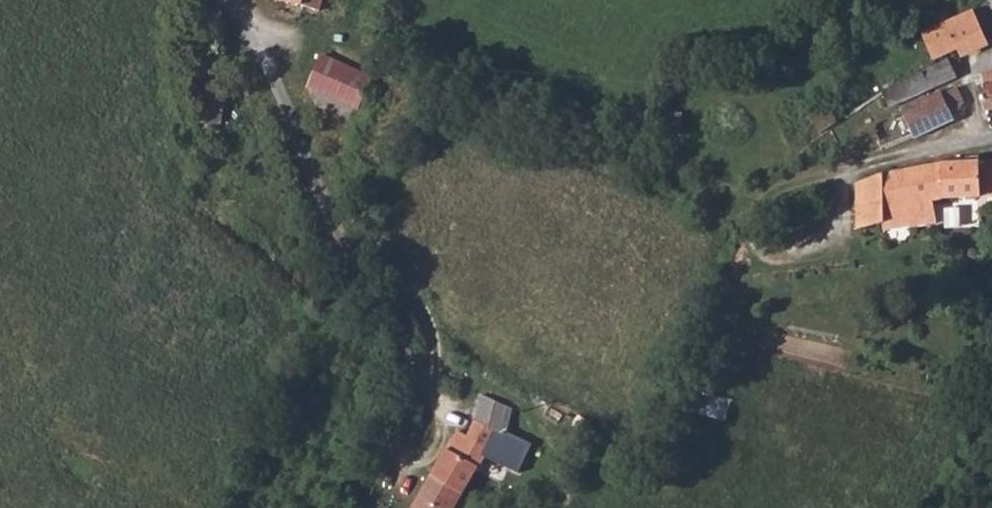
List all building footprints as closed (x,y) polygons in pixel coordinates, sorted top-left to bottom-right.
[(306,6),(327,13),(331,0),(277,0),(306,6)] [(344,5),(339,18),(352,24),(356,9),(344,5)] [(922,35),(933,59),(958,48),(961,56),(988,44),(974,12),(922,35)] [(323,58),(311,89),(363,111),(376,79),(323,58)] [(957,78),(949,60),(888,89),(883,93),(888,107),(957,78)] [(200,68),(195,110),(226,114),(230,72),(200,68)] [(991,110),(991,73),(985,75),(988,86),(981,87),(988,112),(991,110)] [(958,91),(945,97),(951,111),(964,104),(958,91)] [(905,109),(916,137),(955,121),(951,111),(945,97),(943,92),(905,109)] [(657,111),(656,129),(666,131),(686,134),(688,115),(666,113),(657,111)] [(875,176),(873,191),(885,190),(885,210),(968,199),(991,199),(991,158),(976,156),(875,176)] [(706,392),(701,412),(727,418),(732,399),(706,392)] [(456,434),(431,480),(459,496),(476,468),(482,470),(488,469),(491,467),(493,463),(493,459),(491,456),(486,453),(499,428),(507,432),(505,436),(516,442),(527,415),(482,397),(479,417),(468,440),(456,434)] [(416,507),(452,507),(459,496),(431,480),(416,507)]
